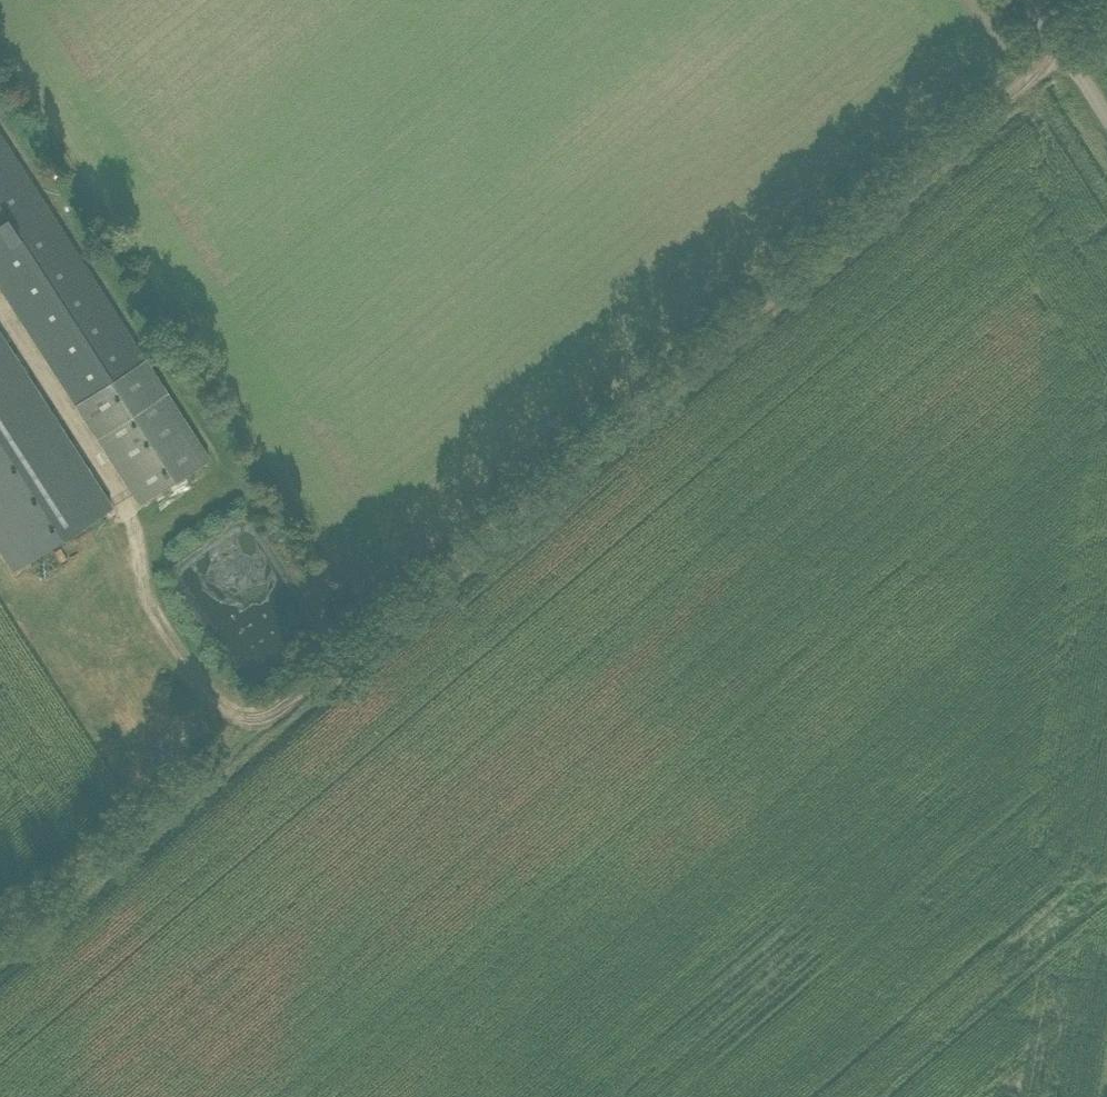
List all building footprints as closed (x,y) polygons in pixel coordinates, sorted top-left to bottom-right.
[(139,504),(209,459),(0,135),(0,287),(139,504)] [(0,333),(0,552),(13,572),(113,508),(0,333)]
